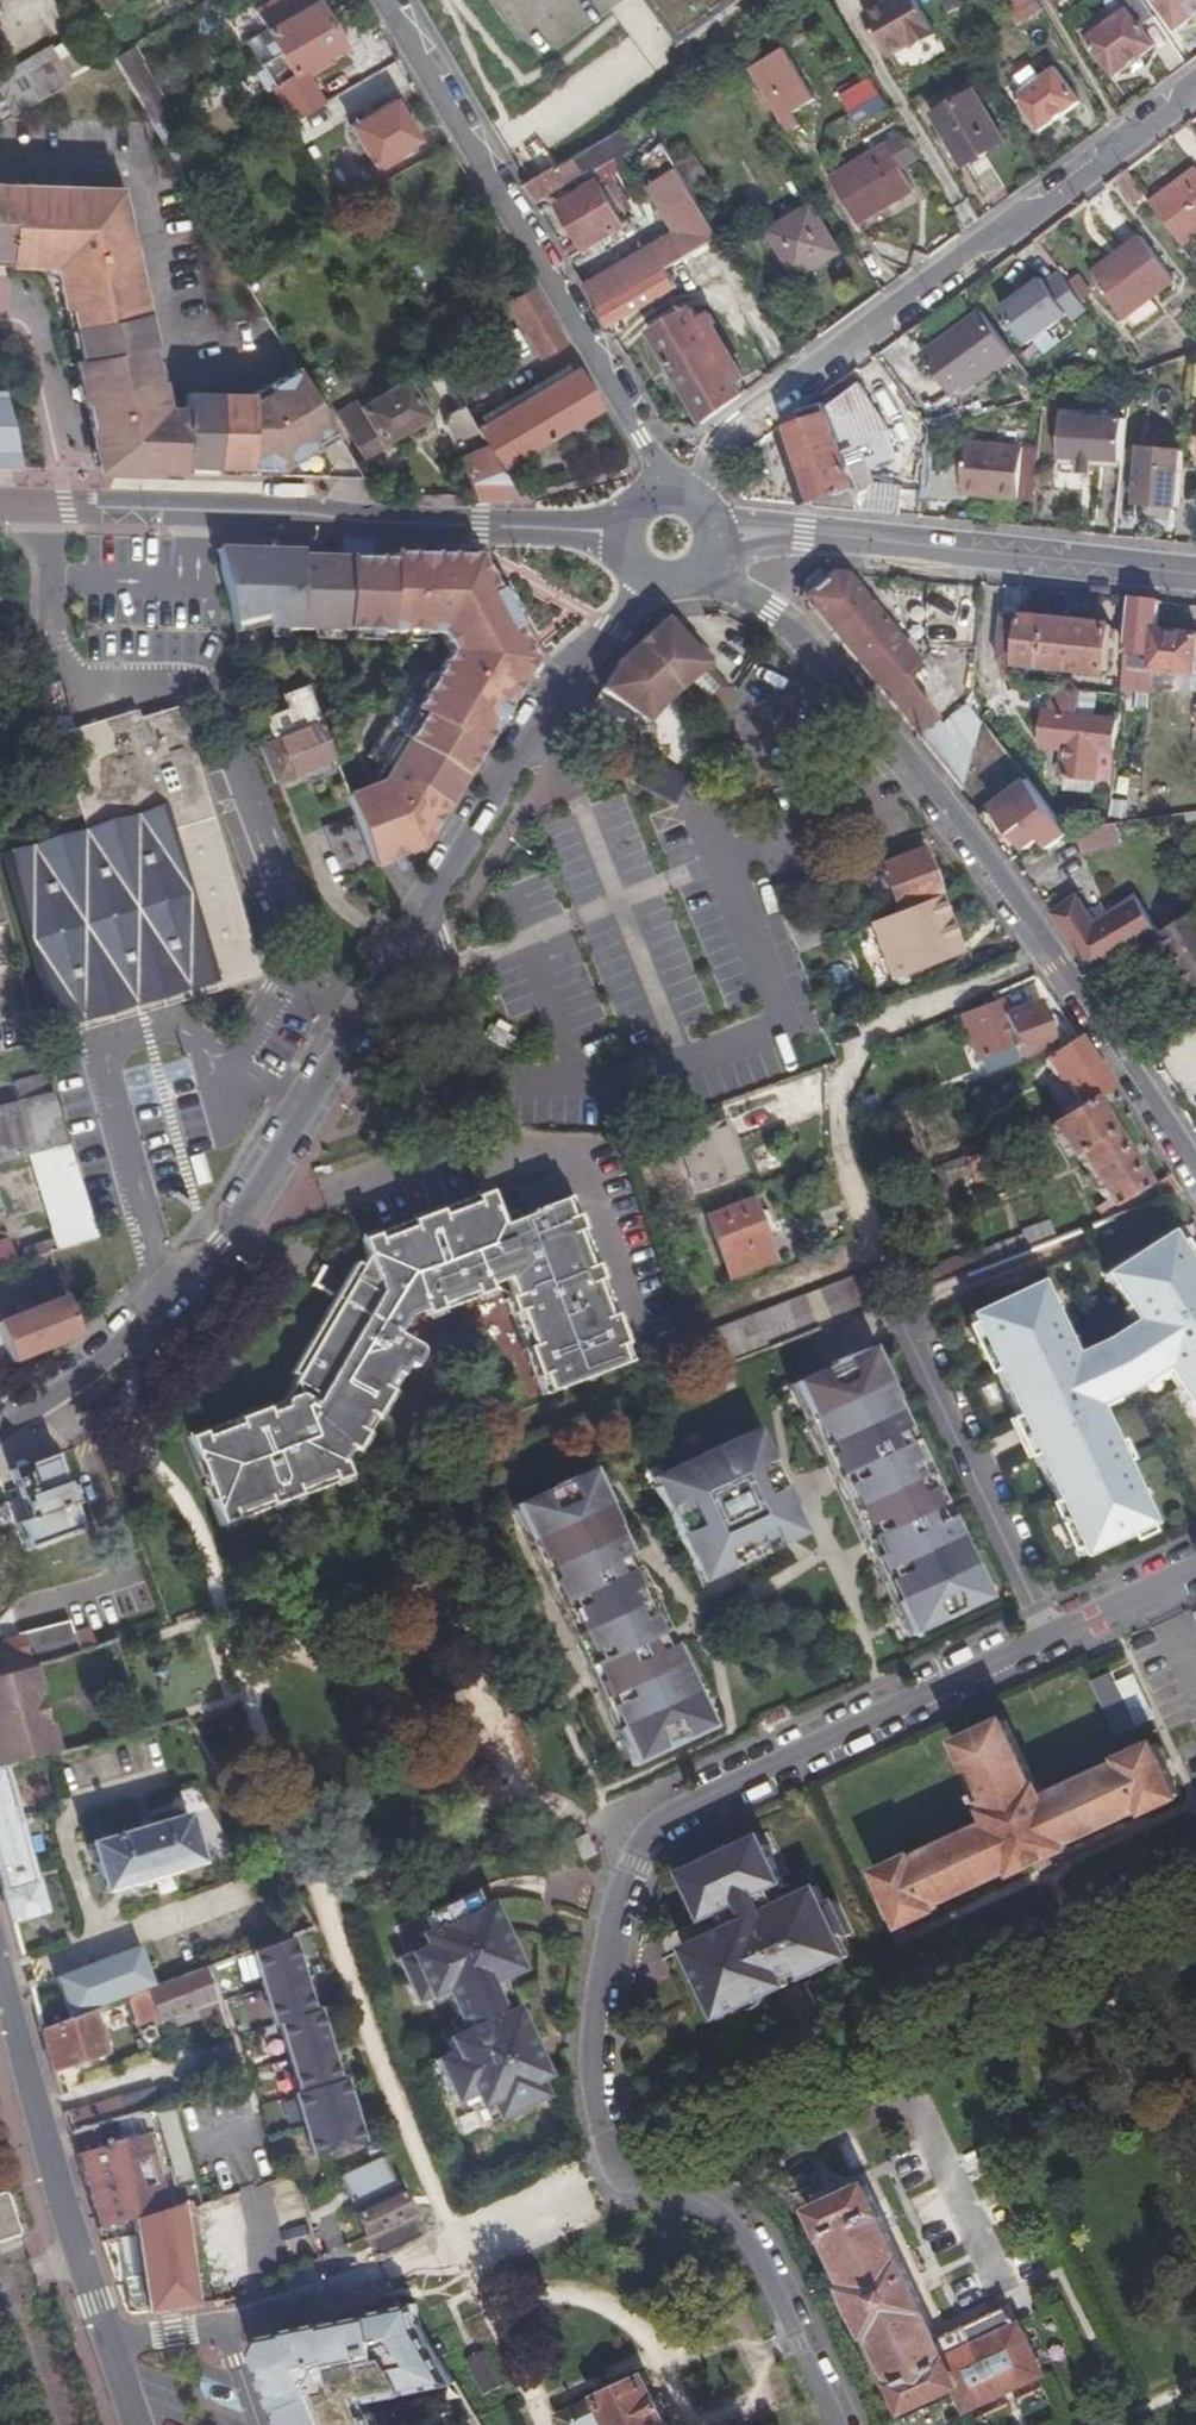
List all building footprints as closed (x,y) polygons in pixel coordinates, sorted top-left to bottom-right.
[(275,47),(324,19),(313,0),(308,0),(284,12),(279,4),(261,14),(264,18),(263,27),(275,47)] [(459,31),(502,6),(499,0),(442,0),(459,31)] [(716,0),(664,0),(679,24),(716,0)] [(866,15),(890,56),(912,44),(915,48),(938,35),(918,0),(893,0),(866,15)] [(951,14),(967,4),(965,0),(943,0),(951,14)] [(1032,15),(1044,9),(1038,0),(1024,0),(1032,15)] [(1141,0),(1119,0),(1126,10),(1087,41),(1114,78),(1153,47),(1140,29),(1154,19),(1141,0)] [(1175,30),(1195,15),(1195,0),(1153,0),(1175,30)] [(275,47),(255,59),(289,116),(318,99),(302,72),(298,65),(323,50),(337,41),(324,19),(275,47)] [(68,32),(0,71),(0,85),(12,107),(87,65),(68,32)] [(131,45),(114,55),(138,97),(156,87),(131,45)] [(298,65),(302,72),(328,57),(323,50),(298,65)] [(1077,102),(1053,69),(1039,79),(1032,69),(1009,85),(1017,95),(1015,97),(1041,131),(1077,102)] [(388,95),(376,72),(326,99),(338,122),(388,95)] [(872,75),(839,93),(849,111),(882,94),(872,75)] [(976,89),(935,112),(962,164),(1005,141),(976,89)] [(801,90),(772,106),(787,132),(817,117),(801,90)] [(347,156),(361,147),(357,139),(402,114),(390,97),(346,122),(353,136),(339,144),(347,156)] [(877,103),(862,111),(875,136),(890,128),(877,103)] [(414,135),(402,114),(357,139),(361,147),(373,168),(389,159),(386,151),(414,135)] [(620,129),(594,144),(603,159),(628,145),(620,129)] [(915,155),(903,133),(831,176),(855,221),(911,189),(899,165),(903,163),(915,155)] [(667,270),(722,238),(668,143),(646,156),(687,230),(587,288),(599,310),(667,270)] [(555,167),(526,183),(537,202),(566,186),(555,167)] [(1150,203),(1182,243),(1195,232),(1195,167),(1150,203)] [(622,169),(559,204),(585,249),(646,215),(622,169)] [(49,280),(54,303),(60,302),(74,361),(67,362),(75,396),(76,399),(92,469),(356,476),(316,408),(293,367),(247,393),(181,392),(180,407),(159,407),(153,378),(149,378),(141,344),(145,343),(110,187),(0,184),(0,255),(2,255),(2,260),(27,262),(34,252),(56,270),(49,280)] [(329,207),(340,199),(335,189),(323,196),(329,207)] [(808,200),(763,226),(788,271),(832,245),(808,200)] [(1113,254),(1090,272),(1123,316),(1174,278),(1141,233),(1119,249),(1122,253),(1115,258),(1113,254)] [(1113,254),(1115,258),(1122,253),(1119,249),(1113,254)] [(34,252),(27,262),(49,280),(56,270),(34,252)] [(677,287),(667,270),(599,310),(610,327),(677,287)] [(1066,280),(1059,272),(1045,282),(1042,277),(1000,308),(1026,346),(1068,314),(1072,320),(1087,309),(1083,303),(1068,284),(1066,280)] [(1077,272),(1066,280),(1068,284),(1083,303),(1094,296),(1077,272)] [(558,337),(526,282),(504,296),(535,350),(558,337)] [(649,330),(700,423),(739,395),(732,382),(739,377),(722,348),(726,345),(708,312),(698,318),(691,305),(649,330)] [(1011,357),(979,311),(920,353),(948,394),(958,388),(961,392),(1011,357)] [(570,356),(467,418),(471,423),(573,362),(570,356)] [(471,423),(495,465),(598,406),(573,362),(471,423)] [(817,506),(897,514),(900,487),(873,481),(868,462),(847,467),(841,445),(889,429),(873,406),(895,388),(880,367),(827,408),(824,405),(801,412),(803,421),(791,425),(817,506)] [(344,433),(356,450),(420,412),(399,377),(353,403),(363,421),(344,433)] [(439,419),(470,493),(502,494),(511,492),(495,465),(471,423),(467,418),(458,401),(443,409),(439,419)] [(1122,468),(1127,426),(1066,417),(1061,460),(1081,463),(1093,464),(1122,468)] [(10,465),(0,418),(0,465),(10,465)] [(1021,449),(964,444),(959,494),(1015,500),(1021,449)] [(1182,452),(1134,448),(1132,513),(1177,516),(1182,452)] [(1092,472),(1093,464),(1081,463),(1080,470),(1092,472)] [(264,628),(434,620),(444,639),(427,680),(410,672),(341,786),(362,843),(369,863),(370,865),(416,849),(530,660),(471,552),(388,551),(388,556),(298,554),(298,549),(215,547),(228,621),(262,615),(264,628)] [(895,718),(908,735),(927,720),(893,676),(909,662),(837,569),(810,569),(798,578),(798,595),(834,640),(895,718)] [(1151,649),(1153,625),(1157,598),(1128,595),(1123,647),(1151,649)] [(1104,668),(1108,621),(1047,615),(1000,611),(996,651),(995,658),(998,668),(1000,676),(1012,678),(1017,660),(1097,667),(1104,668)] [(706,656),(671,617),(660,618),(701,663),(706,656)] [(701,663),(660,618),(659,618),(615,661),(599,687),(643,721),(656,701),(667,712),(688,695),(680,682),(701,663)] [(1153,625),(1151,649),(1149,665),(1194,670),(1195,647),(1195,630),(1153,625)] [(709,675),(701,663),(680,682),(688,695),(709,675)] [(1120,669),(1119,681),(1146,684),(1148,671),(1120,669)] [(709,675),(688,695),(709,726),(727,698),(709,675)] [(268,738),(315,719),(301,682),(276,692),(281,707),(259,714),(268,738)] [(1112,747),(1118,690),(1050,683),(1044,738),(1066,741),(1063,770),(1093,774),(1096,747),(1112,747)] [(28,696),(24,684),(16,686),(21,698),(28,696)] [(175,714),(56,747),(57,749),(69,787),(76,810),(81,825),(82,829),(34,843),(3,854),(3,859),(29,955),(49,1030),(157,999),(256,971),(175,714)] [(288,773),(330,757),(315,719),(268,738),(262,740),(262,742),(276,777),(288,773)] [(977,814),(1010,858),(1038,837),(1044,846),(1064,831),(1025,778),(977,814)] [(369,863),(362,843),(351,814),(321,825),(340,875),(369,863)] [(1104,821),(1075,828),(1081,848),(1115,840),(1112,820),(1104,821)] [(892,913),(933,898),(916,850),(874,867),(880,881),(868,885),(875,902),(887,899),(892,913)] [(1157,932),(1138,903),(1094,926),(1074,897),(1049,912),(1066,935),(1090,971),(1157,932)] [(955,955),(933,898),(892,913),(863,924),(885,982),(955,955)] [(1155,934),(1186,987),(1195,981),(1195,913),(1195,911),(1155,934)] [(260,982),(256,971),(157,999),(49,1030),(52,1041),(164,1008),(260,982)] [(1186,987),(1192,997),(1195,995),(1195,981),(1186,987)] [(1008,1044),(997,1016),(993,1006),(989,1002),(957,1015),(974,1057),(1008,1044)] [(1031,1003),(997,1016),(1008,1044),(1009,1044),(1014,1058),(1048,1045),(1031,1003)] [(1071,1037),(1040,1062),(1054,1083),(1059,1082),(1067,1095),(1057,1103),(1064,1116),(1085,1102),(1105,1090),(1071,1037)] [(14,1084),(19,1103),(46,1095),(41,1078),(14,1084)] [(986,1081),(972,1086),(977,1098),(996,1091),(992,1079),(986,1081)] [(1023,1096),(1022,1091),(1001,1100),(1012,1128),(1041,1116),(1032,1093),(1023,1096)] [(0,1108),(0,1162),(20,1157),(67,1146),(52,1094),(46,1095),(19,1103),(0,1108)] [(1141,1186),(1085,1102),(1064,1116),(1046,1129),(1045,1129),(1064,1160),(1072,1157),(1102,1203),(1106,1210),(1141,1186)] [(690,1192),(739,1175),(719,1121),(671,1139),(690,1192)] [(94,1240),(67,1146),(20,1157),(44,1241),(32,1245),(35,1256),(44,1254),(94,1240)] [(1156,1200),(1173,1194),(1162,1178),(1149,1187),(1156,1200)] [(265,1421),(246,1429),(289,1514),(302,1509),(301,1503),(335,1489),(337,1495),(351,1490),(347,1475),(353,1462),(359,1464),(367,1445),(361,1442),(367,1427),(374,1428),(388,1400),(383,1396),(389,1382),(395,1383),(400,1372),(408,1375),(413,1359),(410,1352),(408,1348),(387,1337),(394,1321),(410,1314),(474,1290),(478,1288),(500,1299),(535,1395),(574,1380),(573,1374),(582,1370),(584,1377),(623,1361),(563,1197),(515,1215),(512,1211),(501,1215),(501,1221),(497,1223),(494,1222),(482,1191),(479,1191),(467,1196),(468,1202),(435,1215),(432,1209),(406,1218),(405,1226),(372,1238),(368,1233),(354,1238),(360,1255),(355,1264),(303,1382),(301,1388),(305,1400),(300,1401),(295,1404),(292,1410),(291,1419),(268,1427),(265,1421)] [(766,1258),(745,1202),(704,1218),(724,1273),(766,1258)] [(1097,1216),(1106,1210),(1102,1203),(1093,1210),(1097,1216)] [(963,1317),(1026,1450),(1077,1558),(1144,1526),(1087,1405),(1124,1389),(1157,1367),(1195,1427),(1195,1288),(1162,1235),(1098,1276),(1128,1324),(1099,1343),(1066,1358),(1032,1285),(963,1317)] [(691,1337),(703,1371),(782,1341),(840,1319),(881,1303),(869,1272),(691,1337)] [(6,1363),(72,1338),(73,1337),(66,1318),(0,1343),(0,1345),(6,1363)] [(814,1372),(789,1384),(800,1418),(819,1446),(827,1473),(842,1487),(845,1510),(873,1574),(884,1587),(893,1616),(911,1633),(980,1601),(967,1567),(938,1504),(935,1506),(914,1477),(906,1443),(892,1449),(886,1436),(899,1429),(894,1414),(879,1381),(875,1383),(871,1364),(862,1349),(825,1363),(823,1373),(814,1372)] [(289,1514),(246,1429),(239,1432),(239,1438),(206,1451),(204,1445),(192,1449),(190,1451),(204,1488),(210,1487),(212,1488),(214,1496),(208,1500),(223,1540),(237,1534),(237,1528),(271,1514),(275,1519),(289,1514)] [(783,1496),(751,1429),(658,1473),(648,1480),(651,1488),(650,1488),(689,1572),(723,1566),(735,1555),(766,1540),(768,1545),(783,1533),(790,1541),(801,1535),(783,1496)] [(899,1429),(886,1436),(892,1449),(906,1443),(899,1429)] [(60,1479),(52,1457),(27,1465),(26,1463),(6,1469),(17,1501),(13,1503),(19,1522),(13,1525),(22,1549),(79,1531),(70,1506),(75,1504),(66,1478),(60,1479)] [(540,1493),(510,1507),(521,1541),(543,1572),(551,1599),(565,1613),(568,1636),(584,1654),(596,1699),(607,1713),(616,1743),(635,1760),(703,1728),(691,1693),(669,1646),(651,1654),(645,1640),(659,1634),(659,1633),(639,1604),(629,1570),(629,1569),(615,1575),(609,1563),(622,1556),(622,1555),(618,1537),(603,1505),(599,1508),(595,1488),(583,1472),(551,1485),(549,1495),(540,1493)] [(723,1566),(689,1572),(695,1586),(790,1541),(783,1533),(768,1545),(766,1540),(735,1555),(723,1566)] [(622,1556),(609,1563),(615,1575),(629,1569),(629,1570),(634,1567),(630,1560),(627,1553),(622,1555),(622,1556)] [(69,1634),(19,1649),(22,1665),(43,1659),(60,1654),(91,1645),(86,1627),(71,1631),(69,1634)] [(659,1634),(645,1640),(651,1654),(669,1646),(670,1645),(667,1638),(663,1631),(659,1633),(659,1634)] [(22,1665),(19,1649),(18,1649),(15,1638),(0,1642),(0,1671),(22,1665)] [(60,1654),(43,1659),(45,1669),(62,1664),(60,1654)] [(9,1719),(6,1708),(18,1704),(19,1701),(27,1699),(26,1691),(33,1691),(28,1674),(0,1681),(0,1721),(9,1719)] [(1130,1674),(1114,1682),(1134,1725),(1151,1718),(1130,1674)] [(48,1734),(43,1710),(19,1716),(26,1741),(48,1734)] [(0,1721),(0,1766),(1,1766),(11,1763),(6,1747),(26,1741),(19,1716),(9,1719),(0,1721)] [(1001,1717),(958,1737),(989,1803),(987,1808),(992,1820),(911,1858),(908,1856),(879,1870),(903,1921),(933,1907),(933,1901),(1014,1864),(1017,1868),(1062,1847),(1061,1841),(1141,1804),(1146,1808),(1176,1793),(1152,1741),(1120,1755),(1120,1760),(1041,1798),(1035,1783),(1032,1783),(1001,1717)] [(1,1766),(0,1766),(0,1881),(2,1888),(1,1892),(9,1921),(43,1911),(35,1882),(33,1880),(1,1766)] [(196,1863),(181,1817),(86,1845),(101,1892),(125,1885),(127,1888),(130,1887),(133,1898),(171,1887),(167,1877),(171,1874),(172,1870),(196,1863)] [(582,1836),(570,1842),(579,1862),(591,1856),(582,1836)] [(755,1849),(750,1839),(689,1868),(693,1878),(685,1882),(702,1919),(716,1912),(724,1929),(684,1948),(694,1967),(691,1974),(703,1999),(710,2001),(717,2017),(742,2006),(741,2004),(759,1995),(760,1997),(771,1992),(768,1985),(784,1978),(787,1985),(793,1982),(847,1956),(839,1939),(847,1935),(831,1900),(823,1904),(814,1886),(775,1905),(767,1889),(781,1882),(764,1845),(755,1849)] [(464,1897),(419,1918),(427,1934),(413,1940),(418,1952),(390,1965),(408,2009),(435,1996),(455,2037),(437,2046),(446,2057),(428,2067),(449,2108),(463,2100),(468,2113),(479,2109),(486,2125),(534,2103),(527,2087),(536,2083),(491,1985),(511,1976),(481,1909),(473,1913),(464,1897)] [(189,1918),(61,1967),(79,2013),(90,2009),(128,1994),(205,1965),(207,1964),(189,1918)] [(307,2013),(285,1939),(248,1953),(268,2025),(274,2024),(292,2093),(287,2095),(308,2158),(358,2145),(337,2081),(332,2083),(312,2012),(307,2013)] [(205,1965),(128,1994),(138,2025),(157,2022),(159,2025),(216,2003),(205,1965)] [(103,2053),(90,2009),(38,2029),(39,2032),(51,2071),(103,2053)] [(218,2056),(212,2038),(176,2049),(181,2067),(218,2056)] [(117,2098),(63,2114),(68,2131),(122,2116),(117,2098)] [(88,2199),(96,2228),(157,2210),(145,2131),(74,2151),(88,2199)] [(408,2215),(395,2188),(394,2188),(378,2157),(335,2179),(351,2211),(350,2212),(363,2238),(364,2237),(373,2256),(417,2234),(408,2218),(407,2215),(408,2215)] [(190,2183),(186,2169),(172,2173),(176,2187),(190,2183)] [(1011,2319),(1003,2302),(933,2334),(863,2185),(808,2210),(820,2237),(825,2238),(846,2284),(845,2289),(866,2333),(870,2335),(890,2378),(890,2383),(902,2408),(953,2385),(963,2405),(1039,2369),(1016,2321),(1011,2319)] [(5,2189),(0,2191),(0,2238),(21,2231),(5,2189)] [(177,2232),(178,2237),(193,2235),(186,2201),(173,2205),(177,2232)] [(173,2205),(114,2223),(121,2280),(123,2300),(129,2307),(141,2305),(141,2311),(189,2305),(178,2237),(177,2232),(173,2205)] [(500,2386),(484,2353),(464,2361),(481,2396),(500,2386)] [(639,2377),(611,2390),(610,2393),(558,2419),(561,2424),(663,2424),(639,2377)]
